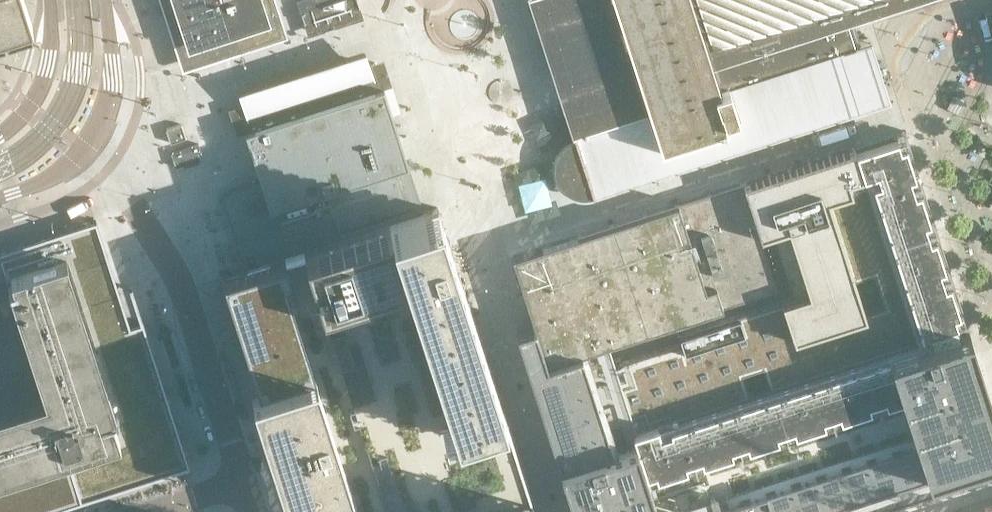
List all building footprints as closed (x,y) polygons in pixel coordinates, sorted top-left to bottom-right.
[(8,0),(0,0),(0,27),(10,24),(9,8),(8,0)] [(219,0),(161,0),(165,14),(165,13),(181,61),(233,44),(219,0)] [(274,0),(219,0),(233,44),(283,28),(274,0)] [(358,0),(296,0),(308,35),(364,18),(358,0)] [(906,0),(530,0),(543,41),(541,42),(539,44),(537,45),(536,47),(535,48),(535,49),(534,51),(534,52),(534,53),(535,55),(535,56),(536,58),(537,60),(539,62),(541,63),(543,64),(545,65),(548,64),(550,64),(574,138),(592,195),(867,107),(889,100),(871,41),(860,45),(851,18),(888,6),(906,0)] [(246,132),(383,88),(374,61),(370,63),(296,87),(242,103),(237,105),(245,130),(246,131),(246,132)] [(487,92),(489,96),(491,99),(494,101),(498,103),(502,102),(506,101),(509,98),(511,95),(512,91),(511,87),(509,83),(507,81),(503,79),(499,78),(495,79),(492,81),(489,84),(488,88),(487,92)] [(422,210),(406,160),(399,138),(396,139),(393,129),(389,115),(391,114),(383,88),(246,132),(246,131),(245,130),(245,131),(258,172),(261,181),(256,183),(255,183),(223,194),(238,242),(245,262),(246,266),(330,239),(422,210)] [(180,123),(166,127),(170,141),(184,137),(180,123)] [(969,329),(968,329),(904,130),(878,138),(854,146),(742,181),(760,235),(779,229),(800,293),(676,333),(679,342),(613,363),(634,431),(632,431),(633,434),(635,440),(608,449),(577,352),(547,362),(534,324),(532,325),(532,326),(517,331),(518,335),(517,335),(574,511),(660,511),(659,510),(667,508),(668,511),(670,510),(669,507),(677,504),(678,508),(680,507),(679,504),(687,501),(688,504),(690,504),(689,501),(697,498),(698,501),(700,501),(699,497),(707,495),(708,498),(710,497),(714,511),(808,511),(938,470),(991,453),(991,402),(969,329)] [(592,195),(574,138),(572,139),(569,140),(567,141),(565,143),(562,145),(561,147),(559,149),(557,152),(556,154),(555,156),(554,159),(554,161),(553,164),(553,167),(553,170),(554,172),(554,175),(555,178),(556,180),(558,182),(559,185),(561,187),(564,190),(566,191),(569,193),(572,194),(575,195),(578,196),(580,196),(583,197),(587,196),(590,196),(592,195)] [(777,288),(773,276),(760,235),(742,181),(545,245),(546,248),(547,249),(537,268),(518,274),(535,325),(547,362),(563,356),(577,352),(777,288)] [(222,274),(229,296),(238,323),(264,404),(265,407),(298,511),(536,511),(438,205),(422,210),(330,239),(246,266),(222,274)] [(59,259),(115,432),(83,442),(86,449),(65,456),(63,448),(0,469),(0,511),(36,511),(185,464),(183,457),(178,442),(175,433),(172,424),(166,402),(164,395),(153,362),(141,323),(127,327),(126,323),(116,295),(94,225),(93,222),(89,223),(66,230),(0,251),(0,277),(59,259)] [(0,277),(0,469),(63,448),(65,456),(86,449),(83,442),(115,432),(59,259),(0,277)] [(962,511),(991,511),(991,502),(962,511)]
